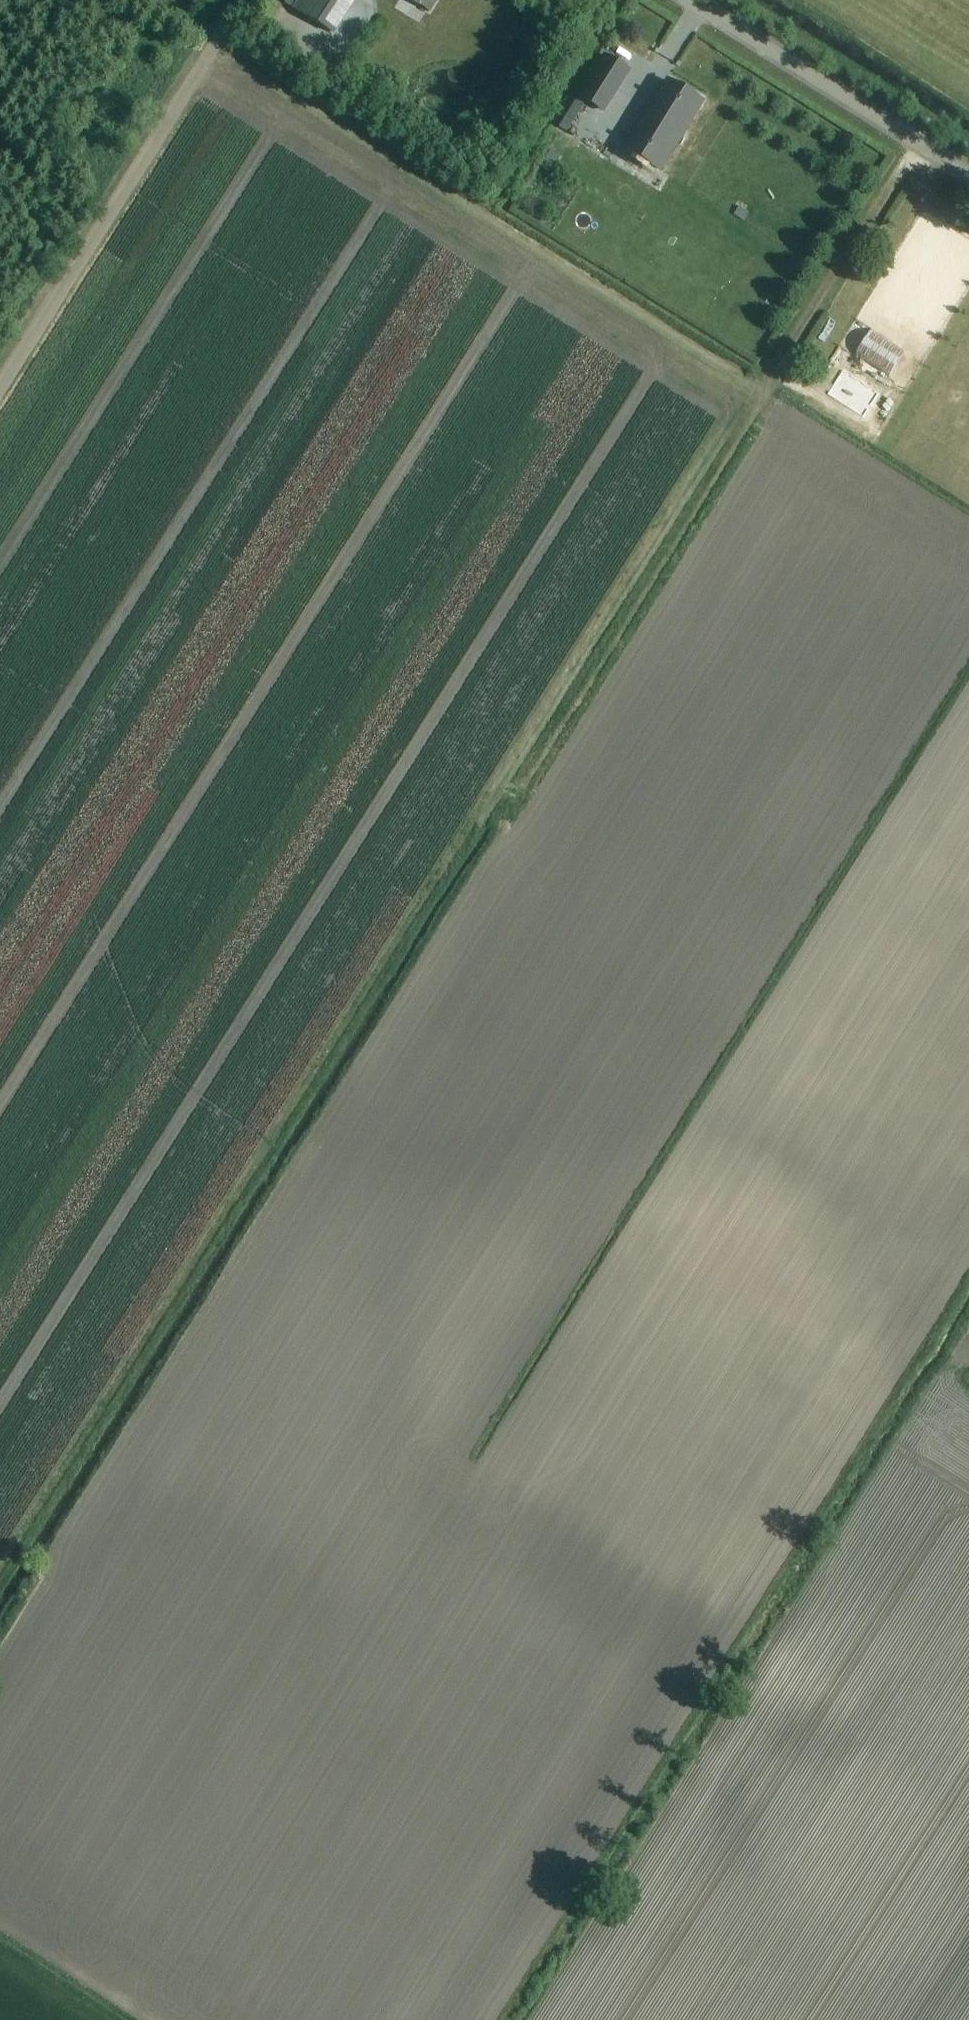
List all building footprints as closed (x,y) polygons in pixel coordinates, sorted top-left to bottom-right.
[(355,2),(352,0),(296,0),(291,8),(335,35),(355,2)] [(435,0),(408,0),(427,12),(435,0)] [(554,75),(543,87),(567,109),(578,96),(554,75)] [(592,80),(579,100),(598,112),(602,115),(615,94),(610,92),(592,80)] [(677,141),(671,138),(679,126),(684,129),(701,101),(682,90),(678,97),(663,87),(650,108),(656,112),(649,124),(643,120),(626,149),(660,170),(677,141)] [(534,114),(522,131),(558,153),(569,136),(534,114)] [(871,331),(856,355),(891,376),(906,353),(871,331)]
